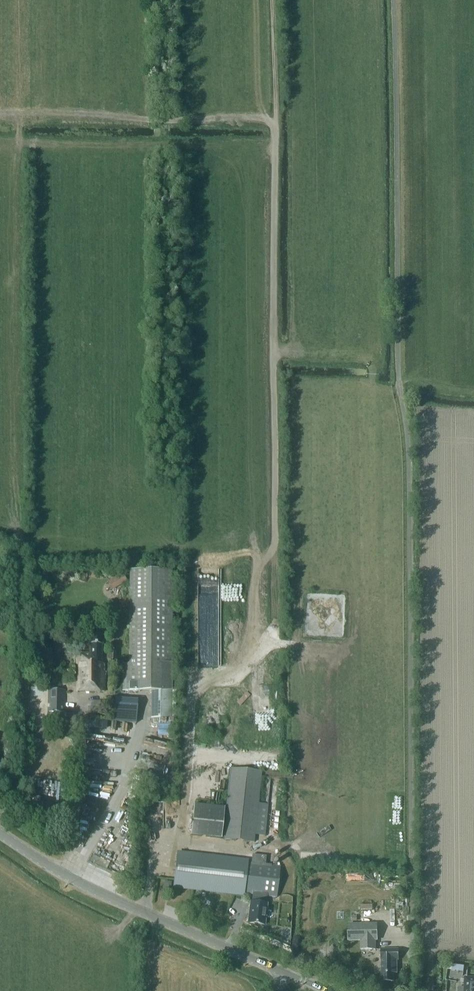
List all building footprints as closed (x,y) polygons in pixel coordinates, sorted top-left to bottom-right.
[(122,663),(121,691),(150,692),(150,717),(174,717),(175,666),(170,666),(171,571),(129,570),(128,663),(122,663)] [(122,573),(114,578),(119,586),(127,582),(122,573)] [(77,691),(103,692),(103,664),(101,664),(101,630),(90,630),(89,652),(77,652),(77,691)] [(48,712),(62,712),(63,691),(48,691),(48,712)] [(126,699),(125,707),(137,708),(138,701),(126,699)] [(90,702),(91,714),(102,713),(102,702),(90,702)] [(117,722),(138,723),(139,712),(117,711),(117,722)] [(101,720),(100,730),(108,731),(110,721),(101,720)] [(223,839),(253,843),(261,772),(231,769),(223,839)] [(191,836),(221,839),(224,807),(194,804),(191,836)] [(177,854),(173,887),(243,895),(243,894),(252,895),(251,902),(250,902),(248,923),(264,925),(266,904),(265,904),(266,897),(276,898),(280,867),(265,865),(266,857),(251,855),(250,864),(247,864),(247,862),(177,854)] [(378,941),(377,924),(347,924),(348,941),(360,941),(360,950),(376,950),(376,941),(378,941)] [(380,962),(386,962),(386,966),(382,966),(382,975),(383,975),(383,982),(393,982),(393,974),(395,974),(395,966),(394,966),(394,961),(397,961),(397,951),(380,951),(380,962)] [(465,977),(465,987),(464,990),(473,990),(473,977),(465,977)]
